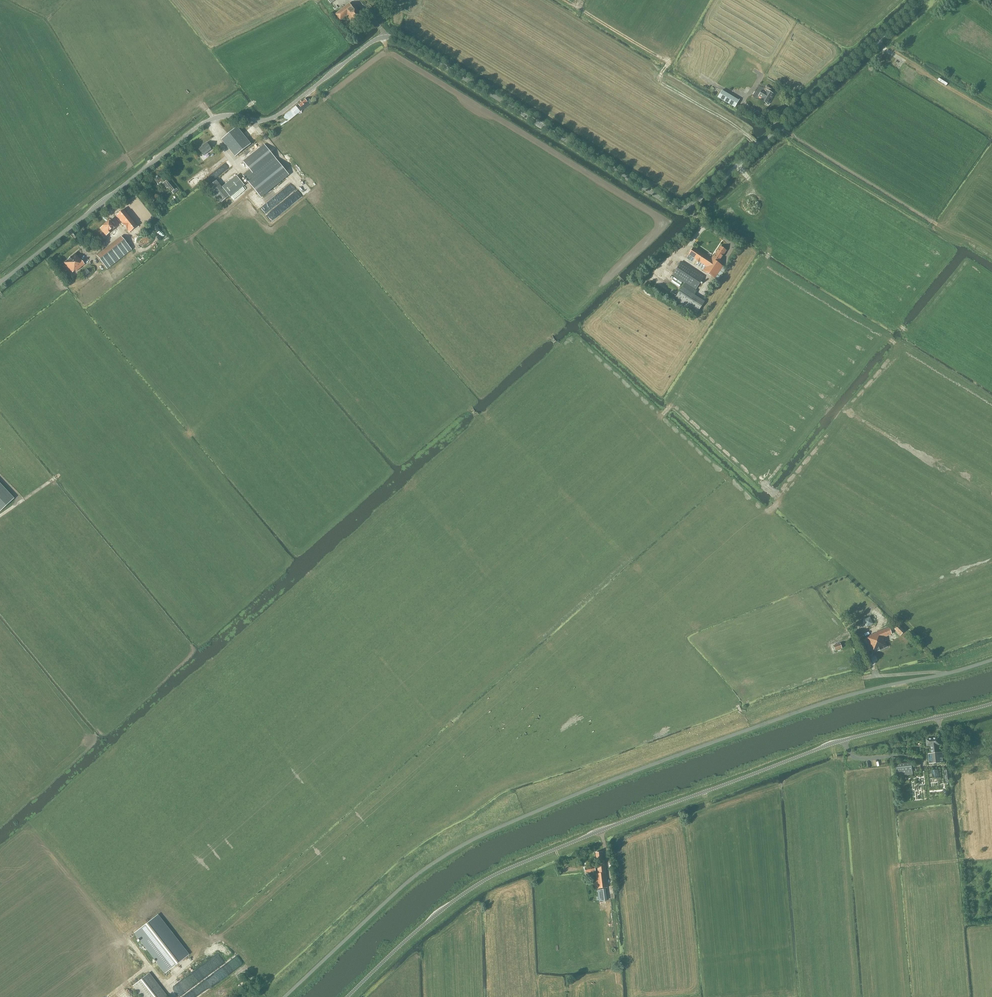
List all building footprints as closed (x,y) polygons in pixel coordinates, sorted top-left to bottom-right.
[(353,7),(349,3),(335,15),(340,22),(347,16),(354,25),(365,16),(356,5),(353,7)] [(772,90),(766,86),(763,91),(762,91),(758,97),(762,99),(761,100),(768,105),(774,95),(770,93),(772,90)] [(722,91),(718,97),(735,108),(739,101),(722,91)] [(310,104),(312,103),(309,98),(306,100),(305,99),(298,104),(301,107),(299,109),(296,106),(283,116),(288,122),(301,112),(310,105),(310,104)] [(237,127),(222,140),(236,157),(251,145),(243,135),(239,130),(237,127)] [(204,156),(213,150),(207,142),(202,146),(202,147),(199,150),(204,156)] [(244,163),(242,164),(245,168),(247,166),(250,169),(243,175),(261,198),(289,175),(265,145),(243,162),(244,163)] [(159,185),(163,181),(158,175),(153,178),(159,185)] [(231,198),(245,186),(237,175),(222,187),(231,198)] [(167,189),(168,188),(171,192),(176,188),(168,179),(164,183),(163,184),(167,189)] [(217,183),(207,191),(220,206),(229,199),(217,183)] [(151,203),(155,199),(148,190),(144,194),(151,203)] [(131,235),(140,229),(123,208),(115,214),(131,235)] [(108,224),(99,231),(104,238),(113,231),(108,224)] [(130,248),(125,242),(121,237),(111,245),(110,244),(105,248),(96,255),(101,262),(105,267),(110,263),(130,248)] [(688,256),(686,259),(699,267),(703,270),(703,271),(718,281),(727,269),(726,269),(723,267),(723,266),(719,263),(727,251),(720,247),(714,257),(713,256),(711,258),(694,247),(688,256)] [(76,271),(84,265),(75,253),(64,263),(72,273),(76,270),(76,271)] [(682,262),(673,275),(685,284),(696,291),(705,277),(682,262)] [(682,288),(674,300),(696,315),(705,302),(704,302),(695,296),(697,292),(696,291),(685,284),(682,288)] [(12,495),(0,483),(0,507),(12,495)] [(862,621),(865,628),(872,624),(869,618),(862,621)] [(894,629),(900,636),(905,631),(898,625),(894,629)] [(873,636),(866,639),(871,649),(874,648),(876,653),(889,647),(885,637),(894,634),(891,627),(873,635),(873,636)] [(940,738),(926,739),(927,747),(931,746),(931,754),(928,754),(929,761),(929,763),(929,764),(944,762),(943,752),(940,753),(939,745),(941,745),(940,738)] [(911,762),(897,763),(898,776),(912,775),(911,762)] [(933,778),(941,777),(940,770),(932,770),(933,778)] [(602,852),(596,853),(597,865),(602,864),(604,864),(604,860),(603,860),(602,852)] [(598,874),(596,874),(598,889),(607,888),(604,864),(602,864),(597,865),(598,874)] [(600,902),(608,901),(607,889),(598,890),(600,902)] [(158,914),(134,933),(156,962),(165,974),(189,955),(158,914)] [(149,974),(133,986),(141,996),(167,996),(149,974)]
